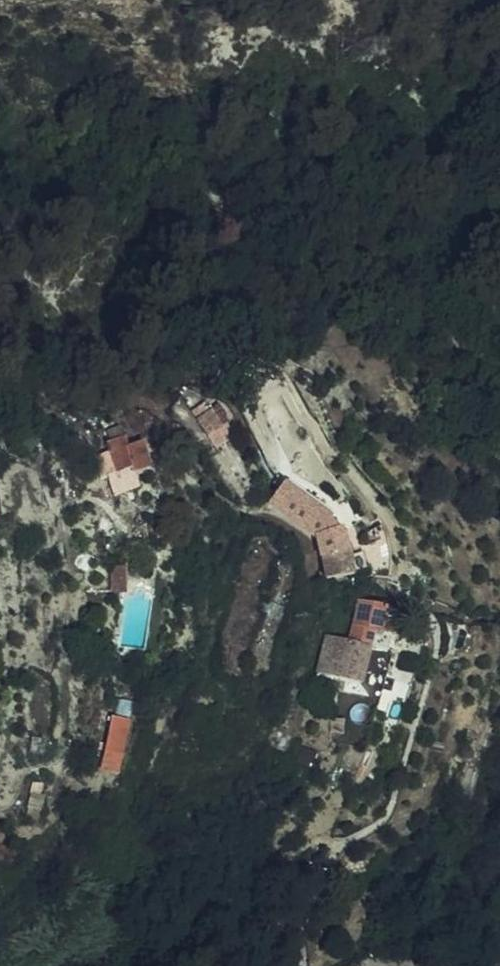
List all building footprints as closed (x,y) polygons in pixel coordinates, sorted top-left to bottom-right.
[(271,421),(280,411),(269,402),(260,412),(271,421)] [(209,454),(222,447),(213,429),(198,436),(207,454),(209,454)] [(113,461),(127,455),(123,446),(109,452),(113,461)] [(222,447),(209,454),(215,466),(228,459),(222,447)] [(131,465),(127,455),(113,461),(123,492),(139,486),(131,465)] [(146,459),(131,465),(139,486),(141,491),(158,484),(146,459)] [(318,545),(319,547),(337,542),(328,529),(311,510),(289,498),(281,514),(281,517),(289,520),(296,524),(302,528),(308,534),(314,540),(318,545)] [(323,567),(348,562),(343,541),(337,542),(319,547),(323,567)] [(328,591),(354,586),(348,562),(323,567),(328,591)] [(129,582),(116,582),(117,607),(129,607),(129,582)] [(359,611),(353,639),(375,643),(376,641),(379,626),(381,616),(359,611)] [(379,626),(376,641),(399,645),(399,642),(394,619),(381,616),(379,626)] [(372,656),(375,643),(353,639),(350,652),(372,656)] [(372,656),(350,652),(329,647),(320,687),(364,697),(372,656)] [(126,651),(118,650),(117,661),(125,661),(126,651)] [(364,697),(320,687),(318,698),(367,708),(378,658),(372,656),(364,697)] [(115,740),(109,766),(127,769),(133,744),(115,740)] [(32,754),(31,768),(41,769),(42,755),(32,754)] [(124,785),(127,769),(109,766),(106,782),(124,785)]
